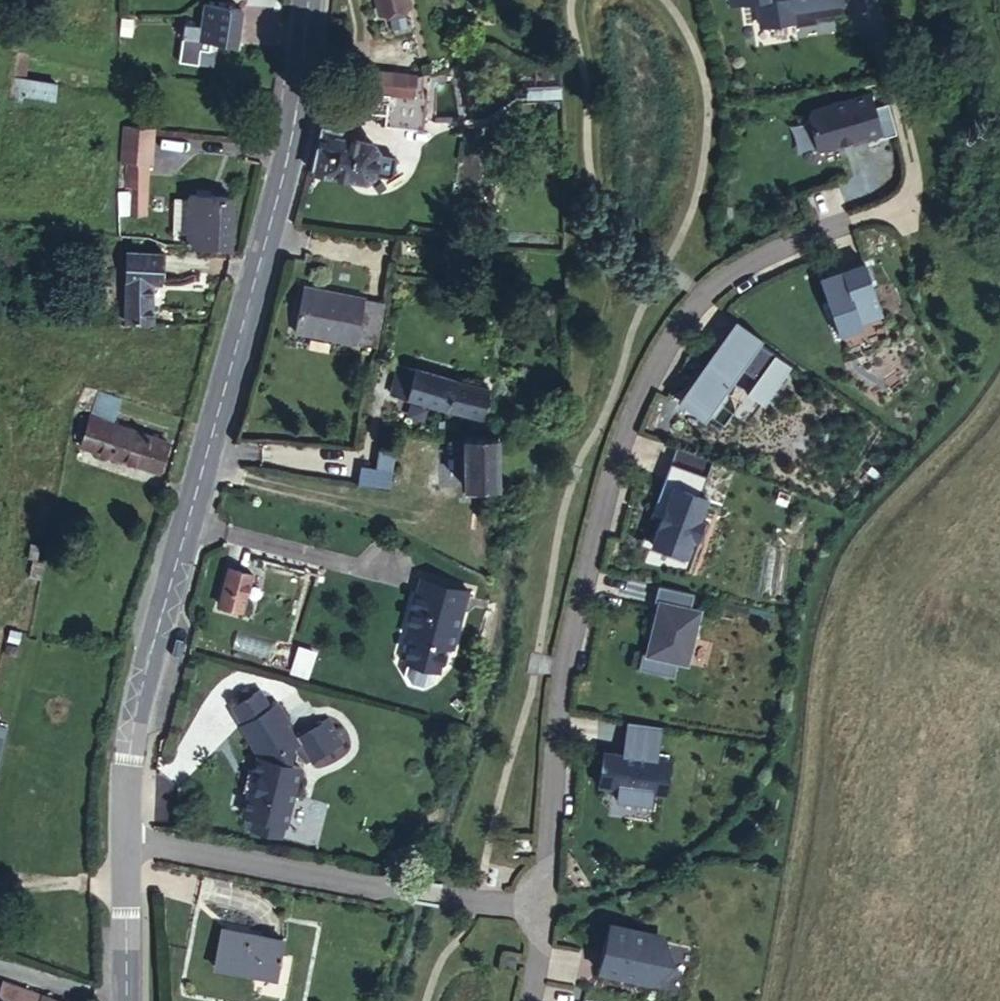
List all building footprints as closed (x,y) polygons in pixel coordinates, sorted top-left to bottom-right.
[(378,12),(388,10),(402,6),(408,5),(407,0),(376,0),(378,12)] [(760,25),(793,20),(794,25),(815,22),(814,17),(842,12),(840,0),(756,0),(760,25)] [(243,10),(203,4),(199,27),(184,25),(182,37),(236,46),(243,10)] [(402,6),(388,10),(392,30),(407,26),(402,6)] [(16,50),(12,78),(25,80),(29,52),(16,50)] [(350,84),(349,91),(347,108),(387,111),(386,124),(423,127),(426,90),(421,89),(422,76),(415,75),(365,71),(363,86),(350,84)] [(25,80),(12,78),(8,101),(21,102),(22,95),(56,102),(59,85),(25,80)] [(813,109),(809,115),(819,149),(866,136),(867,138),(882,134),(871,93),(813,109)] [(321,124),(311,172),(364,182),(375,172),(381,151),(371,140),(345,136),(346,129),(321,124)] [(125,126),(122,161),(130,162),(150,163),(153,164),(155,129),(125,126)] [(150,163),(130,162),(127,215),(146,216),(150,163)] [(128,187),(120,186),(118,214),(127,215),(128,187)] [(209,197),(195,197),(190,196),(187,245),(230,247),(233,199),(209,197)] [(162,254),(129,252),(125,322),(152,324),(154,284),(161,285),(162,254)] [(884,315),(866,262),(821,277),(842,336),(865,328),(863,322),(884,315)] [(296,332),(375,348),(384,302),(305,286),(296,332)] [(682,396),(688,400),(722,351),(742,366),(759,343),(791,366),(795,361),(737,319),(682,396)] [(742,366),(722,351),(688,400),(710,416),(725,427),(742,404),(757,415),(791,366),(759,343),(742,366)] [(490,388),(415,367),(407,397),(482,418),(490,388)] [(121,399),(98,391),(90,416),(92,416),(90,422),(81,419),(76,437),(84,440),(81,447),(158,472),(168,441),(113,423),(121,399)] [(465,487),(467,487),(491,486),(498,486),(497,436),(464,437),(465,487)] [(718,462),(681,448),(674,465),(698,474),(691,492),(677,486),(655,543),(689,556),(696,538),(705,541),(712,523),(703,519),(711,499),(704,496),(718,462)] [(491,486),(467,487),(468,498),(491,497),(491,486)] [(36,561),(40,546),(31,543),(27,559),(33,561),(36,561)] [(45,563),(36,561),(33,561),(28,578),(40,581),(45,563)] [(228,570),(218,606),(242,613),(251,576),(228,570)] [(470,590),(420,577),(416,592),(448,600),(446,606),(464,611),(470,590)] [(697,594),(661,585),(657,601),(662,602),(649,653),(645,652),(641,668),(677,676),(680,662),(690,664),(703,611),(693,609),(697,594)] [(448,600),(416,592),(407,629),(414,631),(413,637),(406,662),(410,663),(407,675),(412,684),(426,688),(435,682),(438,671),(442,671),(443,667),(448,664),(451,654),(448,649),(449,646),(455,648),(464,611),(446,606),(448,600)] [(21,633),(11,631),(8,642),(19,644),(21,633)] [(265,701),(254,683),(224,700),(256,756),(253,756),(250,771),(244,770),(240,792),(246,793),(239,828),(280,836),(294,764),(285,762),(288,743),(296,738),(306,758),(340,738),(325,713),(289,732),(281,718),(284,716),(272,696),(265,701)] [(663,727),(631,722),(626,754),(606,751),(601,785),(620,789),(619,799),(651,804),(653,794),(668,796),(673,761),(658,759),(663,727)] [(284,943),(224,930),(216,967),(277,979),(284,943)] [(641,931),(630,978),(677,988),(690,985),(698,975),(701,963),(697,950),(688,942),(641,931)] [(41,995),(2,981),(0,986),(0,1000),(39,1000),(41,995)]
